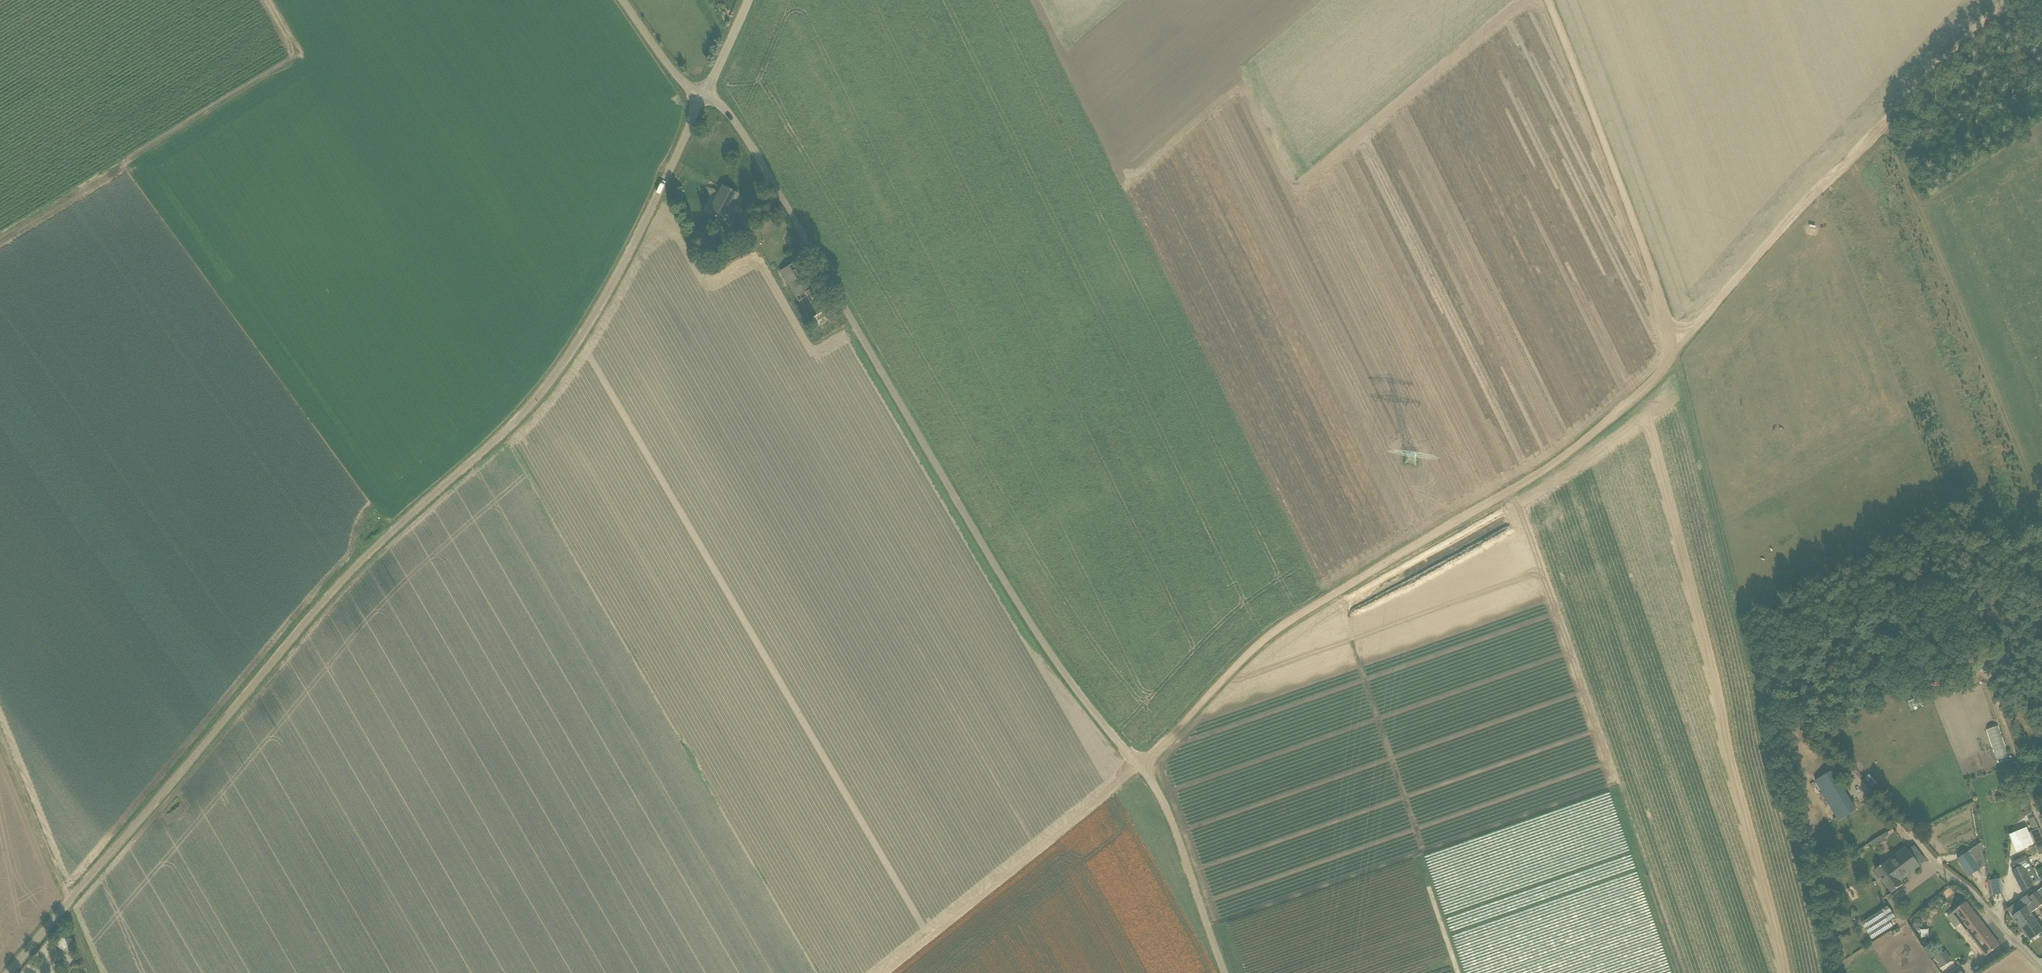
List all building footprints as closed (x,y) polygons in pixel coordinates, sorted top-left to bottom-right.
[(709,214),(724,222),(738,194),(724,186),(709,214)] [(1995,760),(2007,756),(1999,725),(1987,729),(1995,760)] [(1816,779),(1838,820),(1857,810),(1835,769),(1816,779)] [(2020,801),(2023,808),(2030,805),(2027,798),(2020,801)] [(2036,843),(2040,854),(2041,854),(2041,833),(2037,820),(2029,823),(2033,835),(2023,838),(2026,847),(2036,843)] [(1922,867),(1906,847),(1885,864),(1884,864),(1876,870),(1892,893),(1903,885),(1902,882),(1922,867)] [(1970,876),(1980,869),(1987,865),(1975,848),(1958,859),(1970,876)] [(2039,880),(2026,855),(2012,863),(2015,868),(2013,870),(2024,892),(2035,886),(2034,883),(2039,880)] [(1991,879),(1993,894),(2003,893),(2002,878),(1991,879)] [(2013,906),(2008,910),(2031,942),(2041,933),(2041,928),(2032,913),(2041,905),(2041,898),(2037,892),(2029,898),(2027,896),(2013,906)] [(1999,945),(1966,902),(1953,913),(1986,955),(1999,945)] [(1890,920),(1896,917),(1889,906),(1862,922),(1873,939),(1894,926),(1890,920)] [(1915,919),(1913,928),(1924,930),(1925,921),(1915,919)] [(57,945),(63,950),(71,939),(66,934),(57,945)] [(1946,950),(1935,957),(1941,967),(1953,960),(1946,950)]
